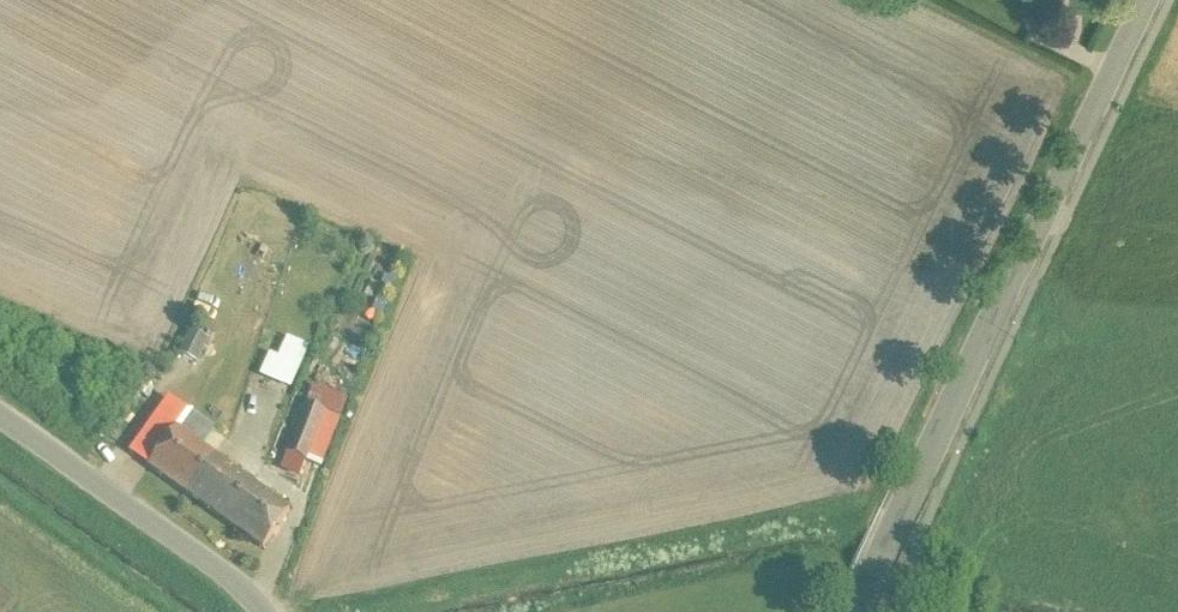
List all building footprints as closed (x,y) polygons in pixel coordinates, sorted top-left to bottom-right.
[(197,364),(208,341),(190,332),(179,355),(197,364)] [(128,450),(157,406),(149,401),(120,445),(128,450)] [(290,450),(324,463),(340,421),(306,408),(290,450)] [(174,429),(148,466),(263,549),(290,512),(174,429)]
